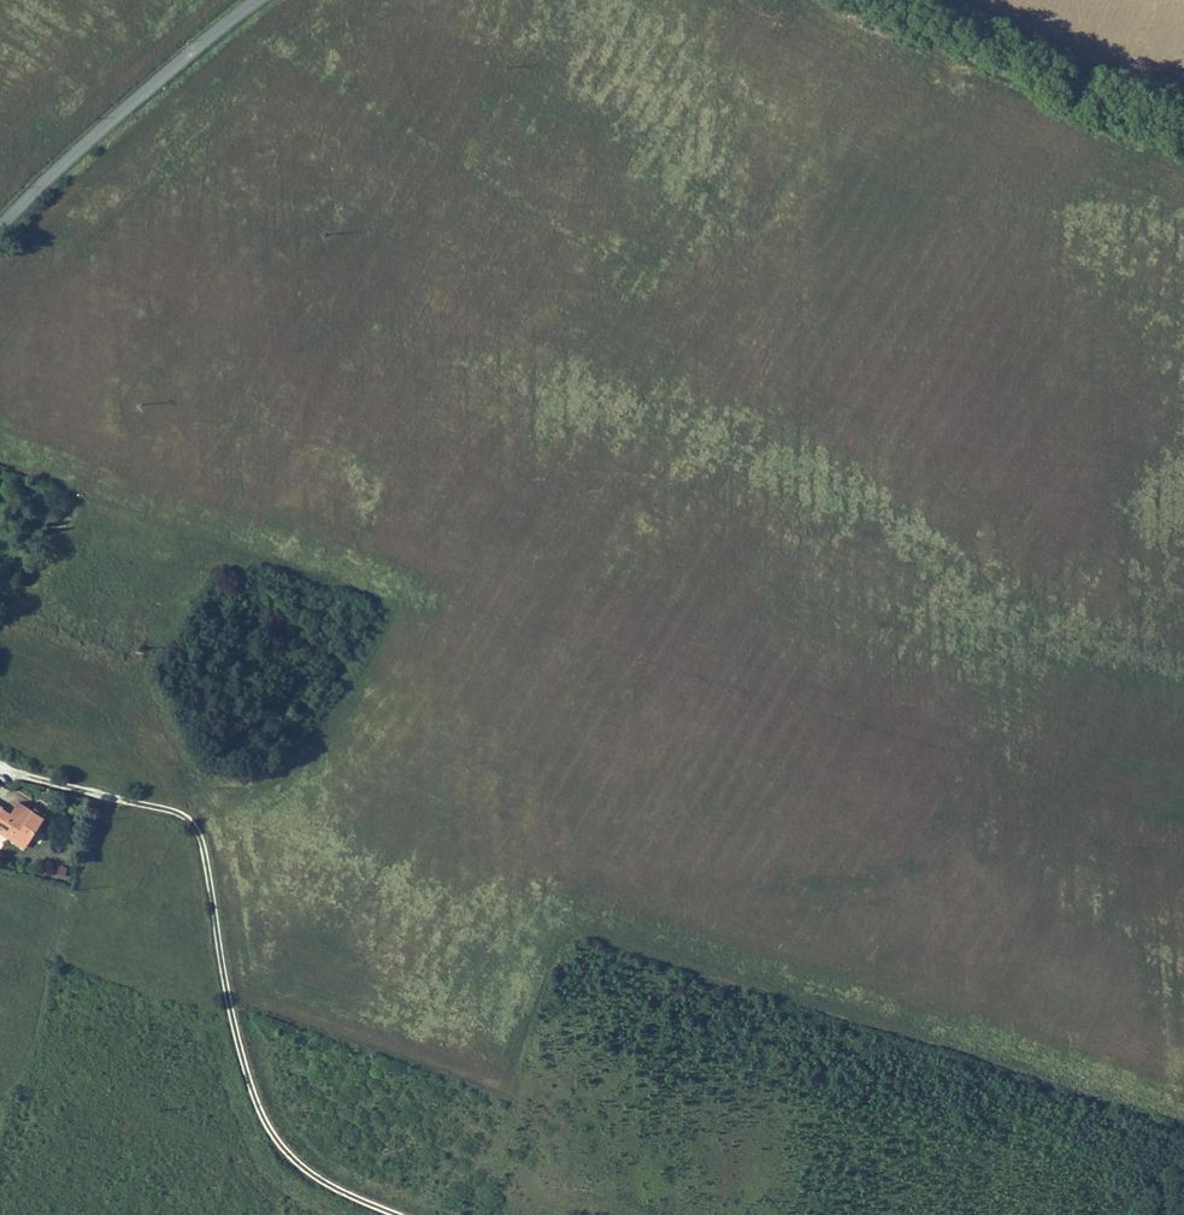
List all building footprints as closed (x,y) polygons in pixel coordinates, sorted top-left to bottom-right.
[(1,834),(5,827),(30,844),(45,822),(19,805),(13,815),(0,806),(0,833),(1,834)] [(5,827),(1,834),(26,850),(30,844),(5,827)]
